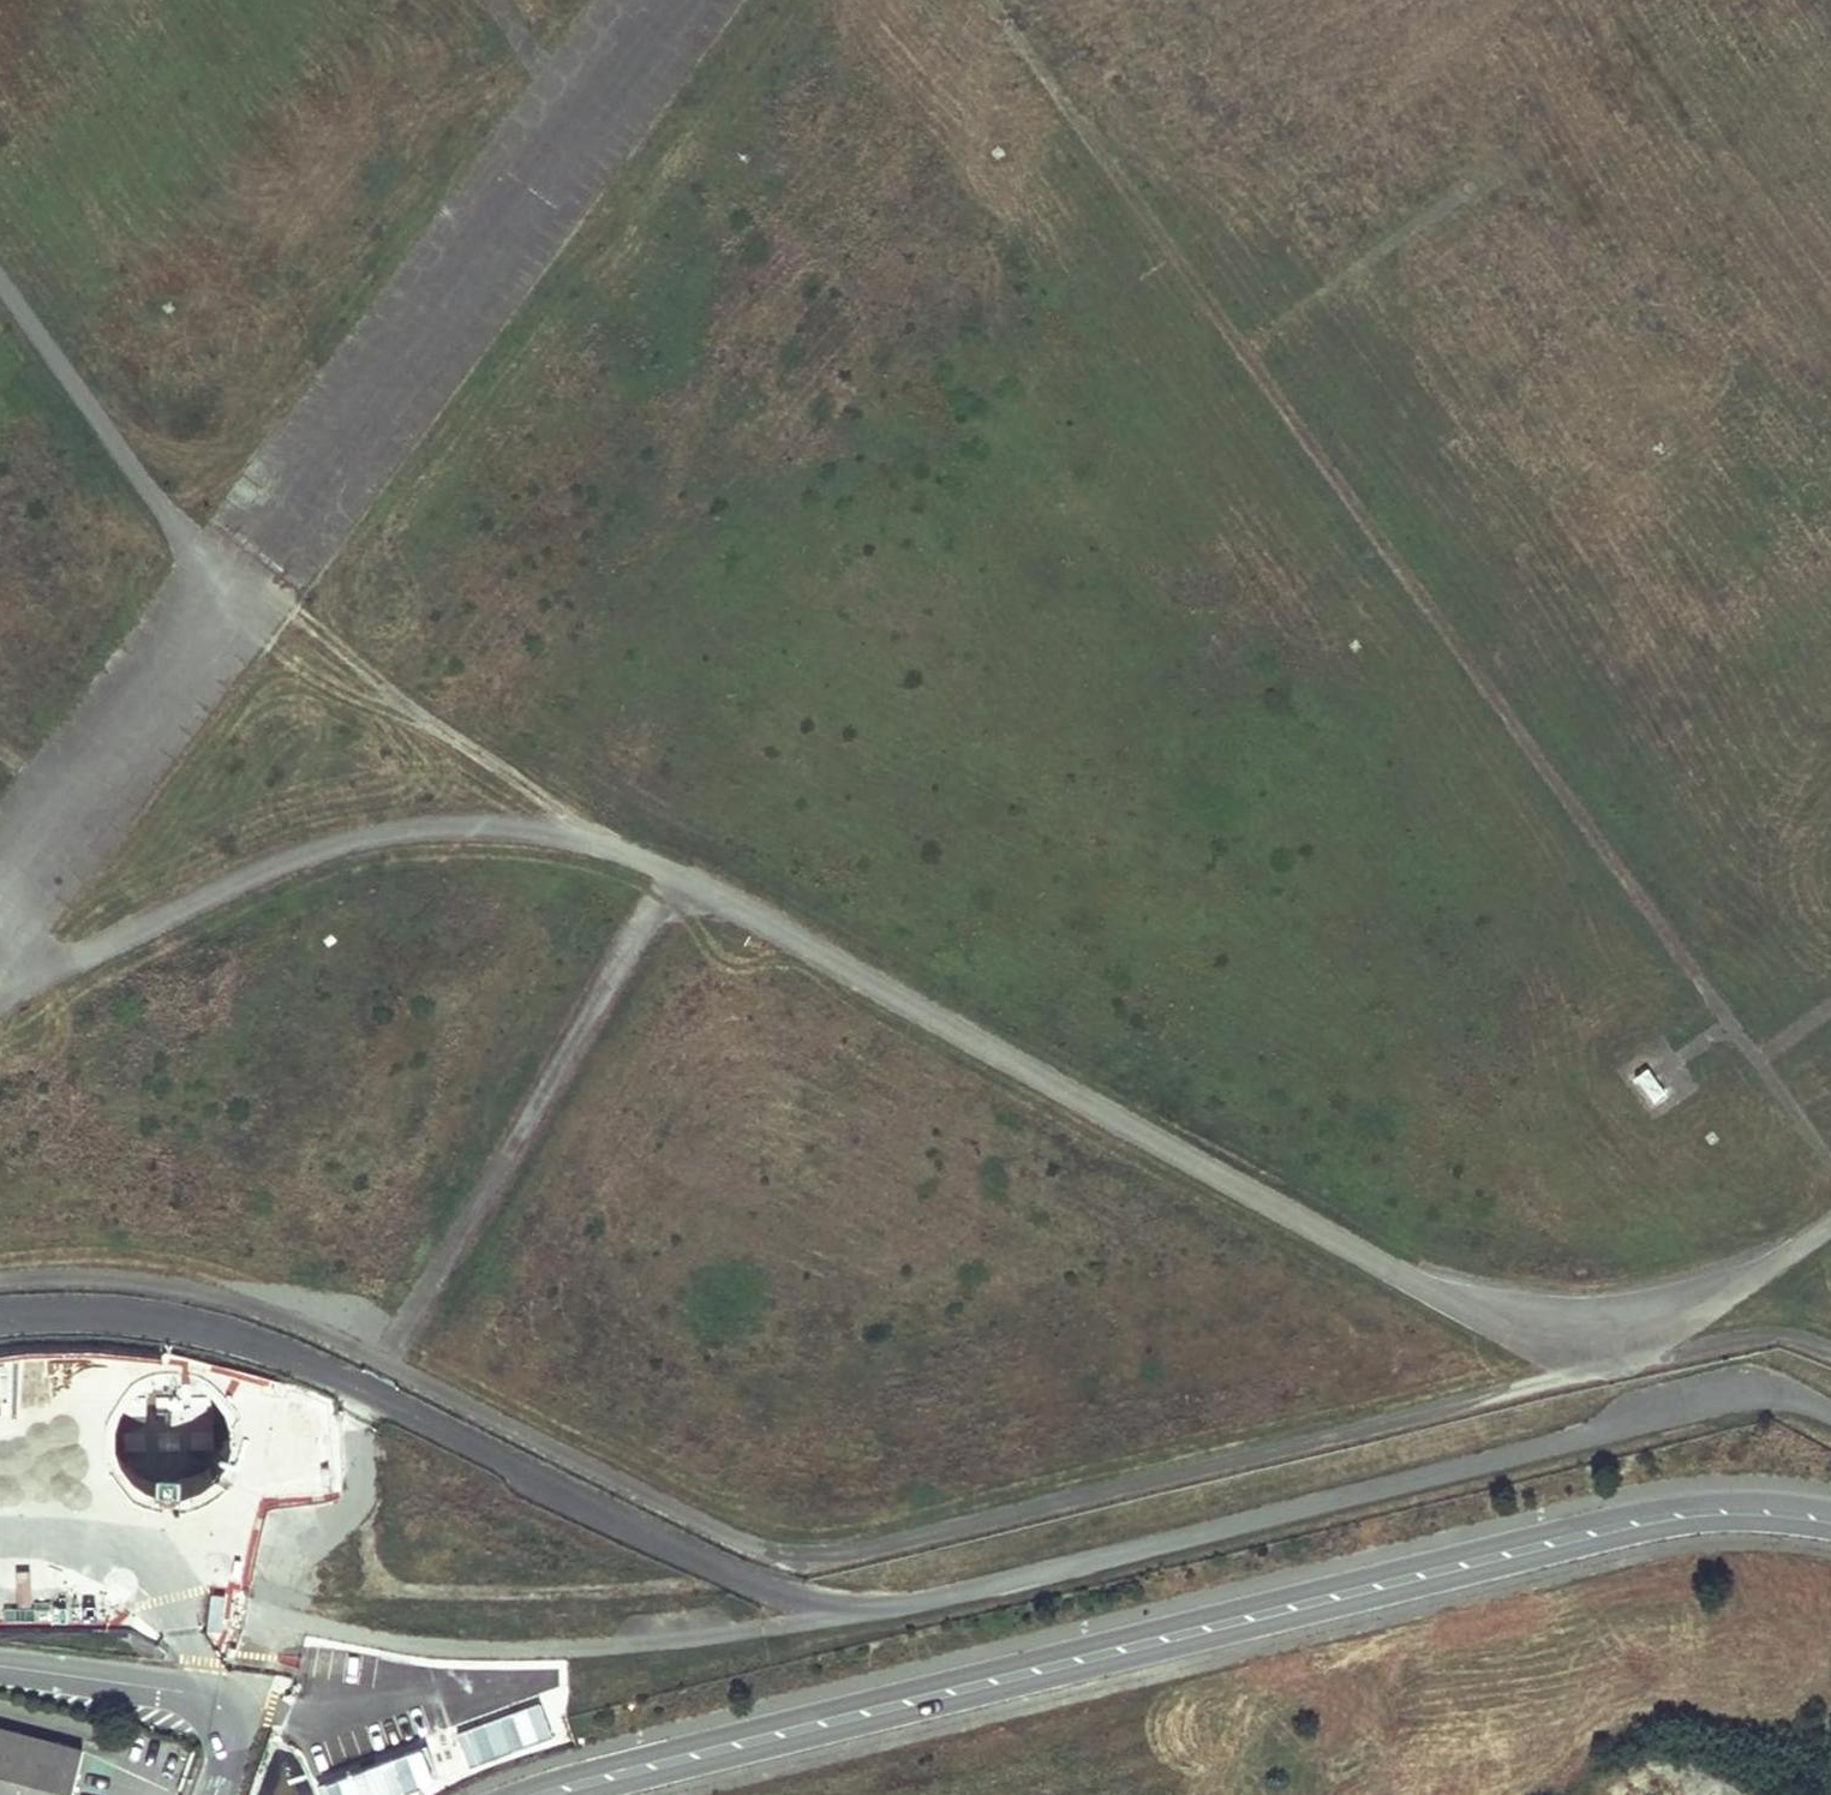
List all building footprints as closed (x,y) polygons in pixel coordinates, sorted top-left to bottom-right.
[(45,1794),(72,1794),(86,1738),(0,1716),(0,1783),(45,1794)] [(0,1783),(0,1794),(45,1794),(0,1783)]
